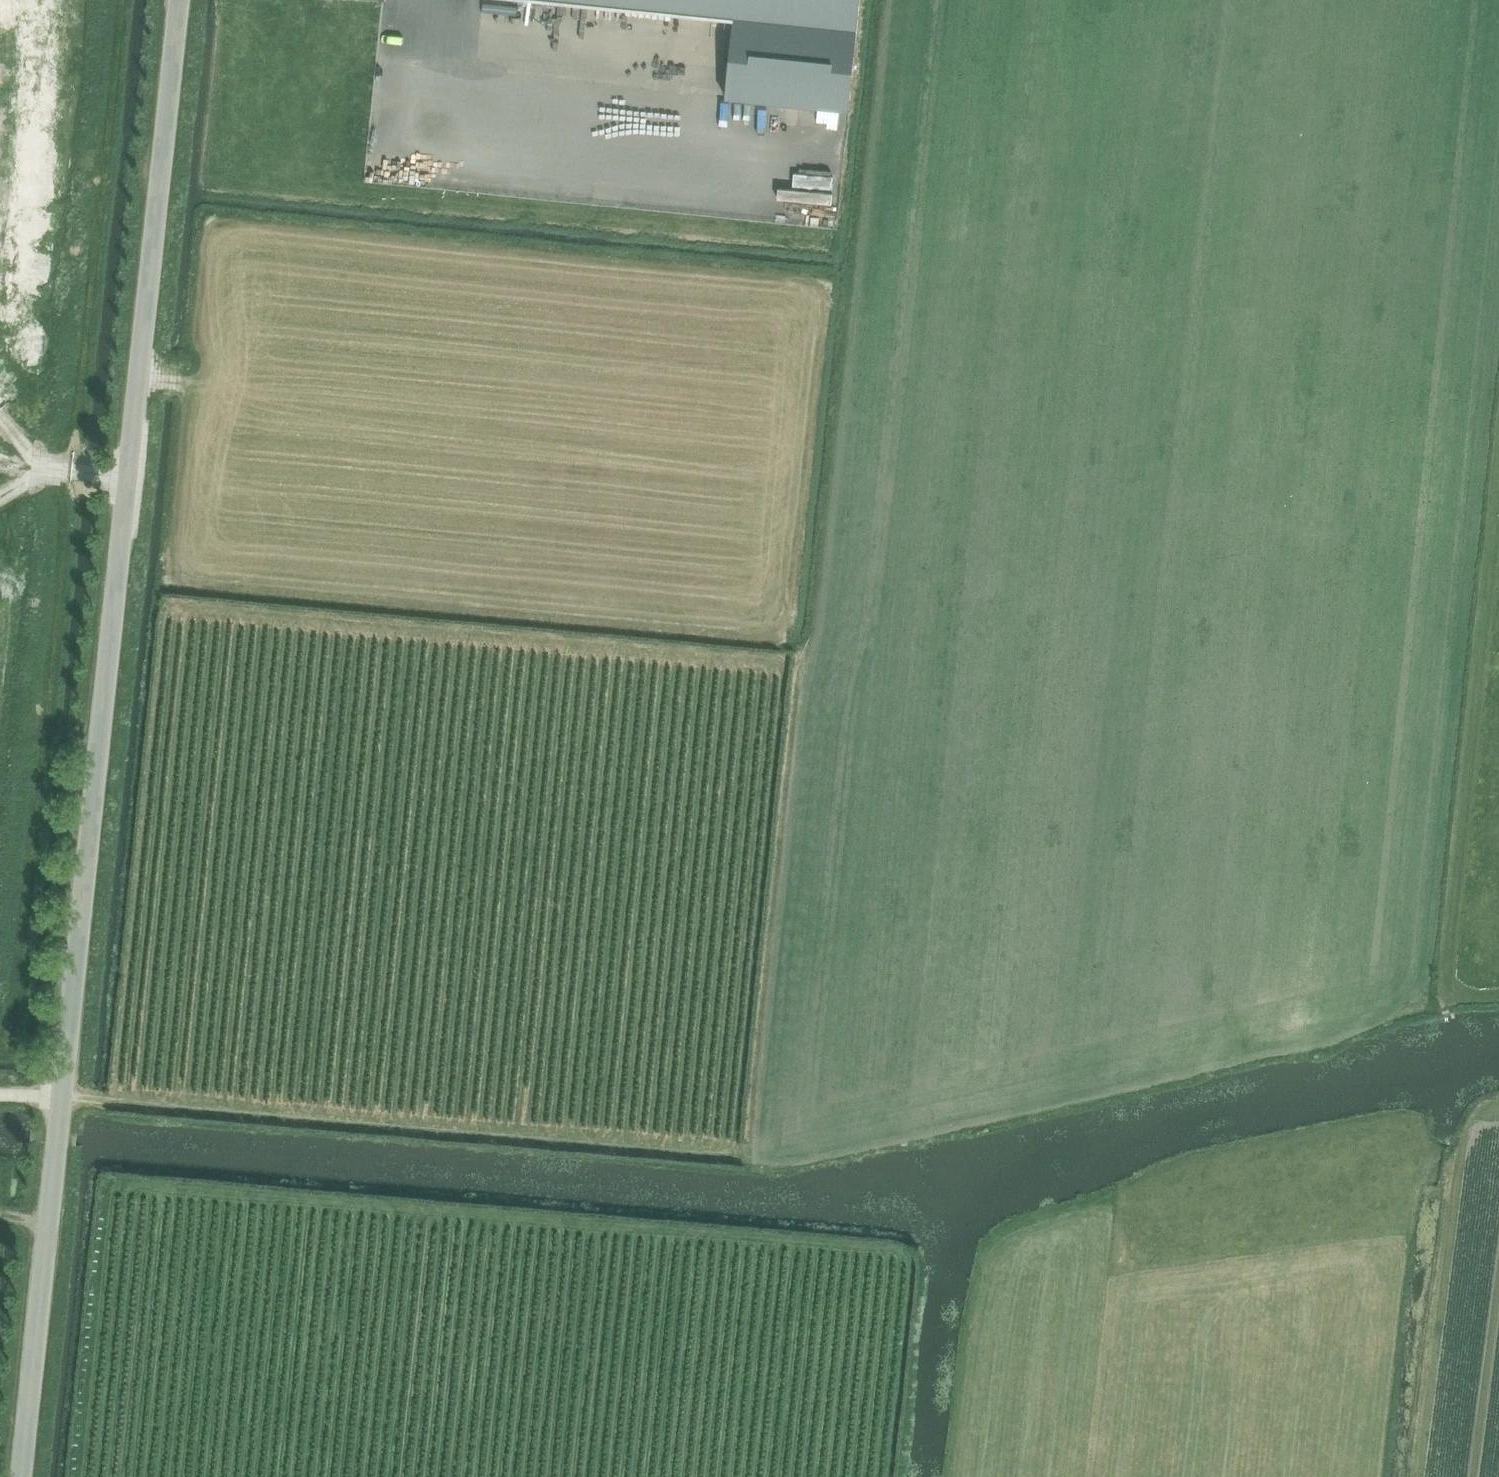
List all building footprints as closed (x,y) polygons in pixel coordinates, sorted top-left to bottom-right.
[(614,7),(734,19),(726,97),(849,109),(860,0),(542,0),(614,7)]
